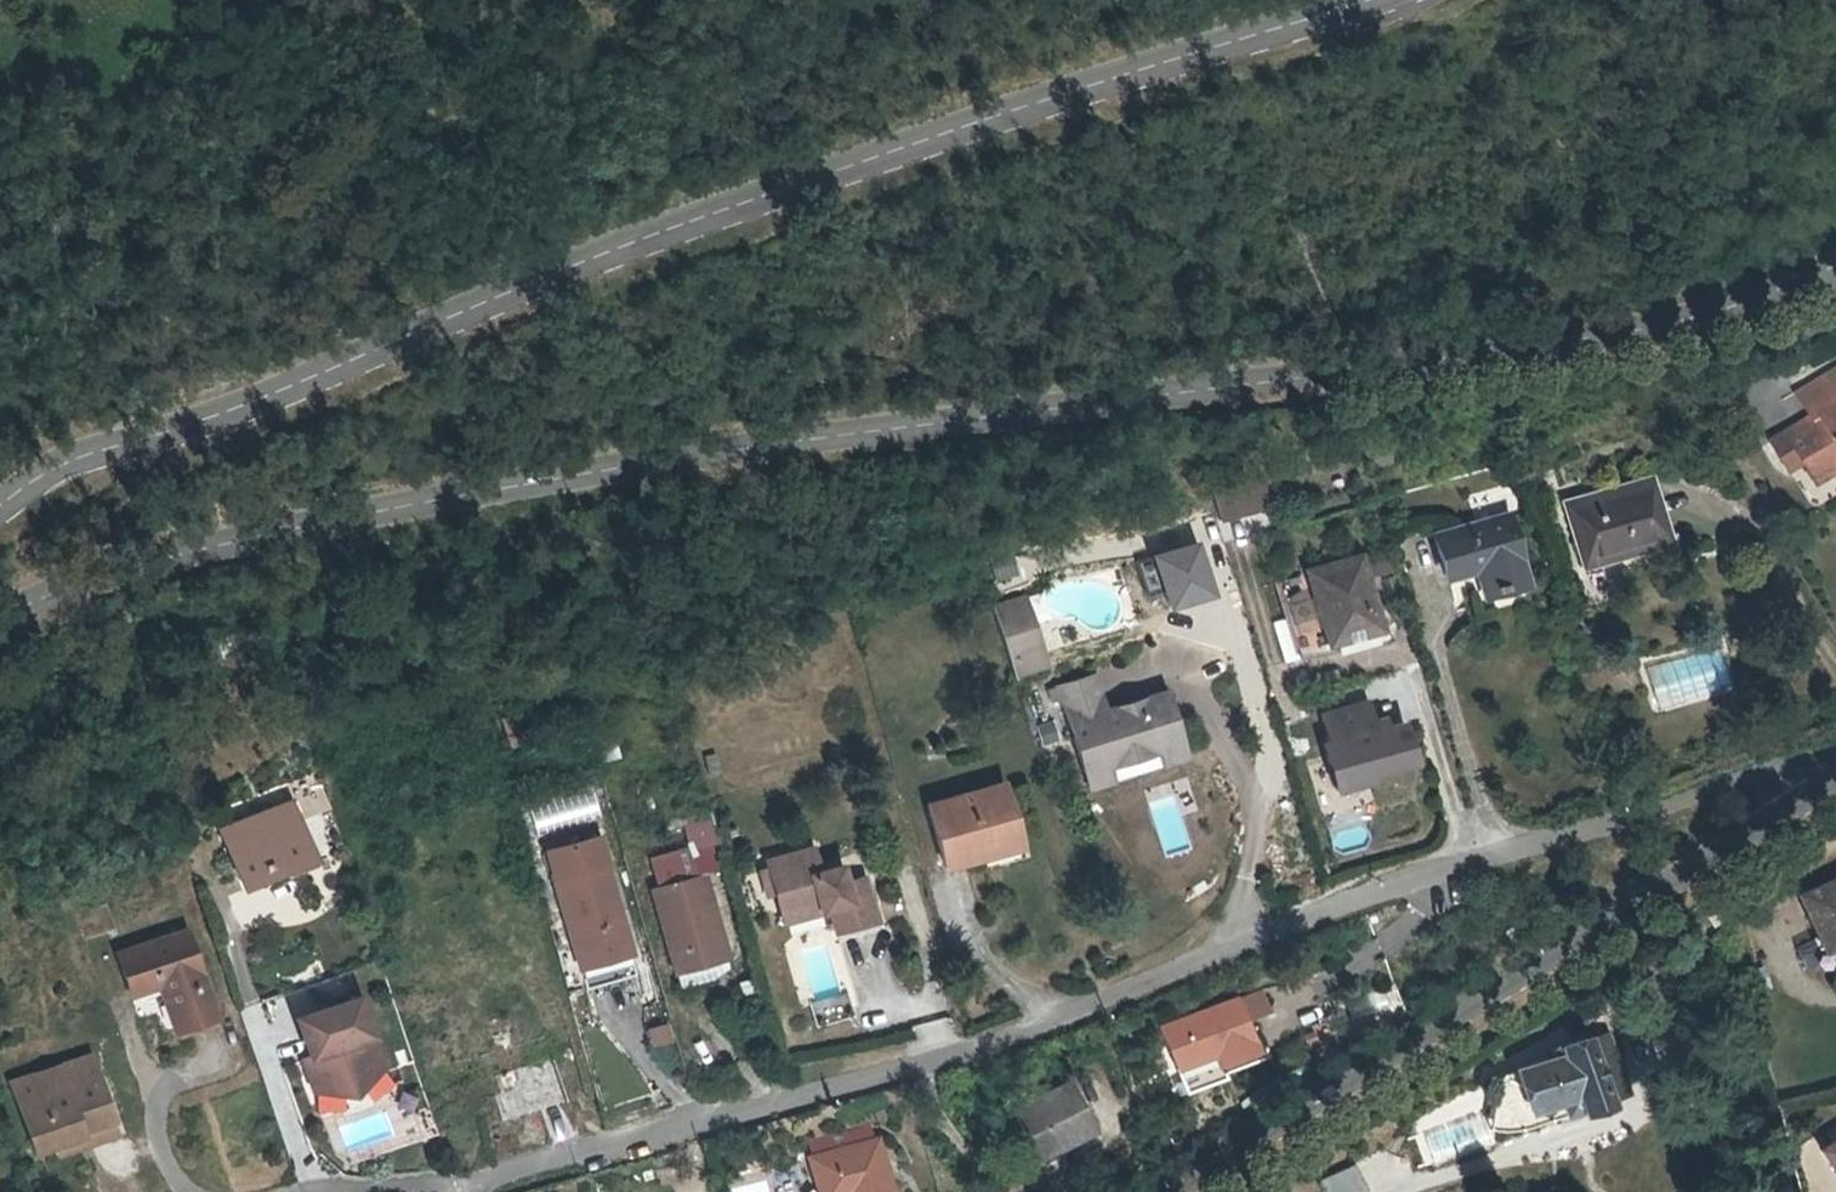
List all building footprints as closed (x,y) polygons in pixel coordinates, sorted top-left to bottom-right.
[(1807,475),(1835,458),(1835,370),(1794,395),(1807,417),(1791,426),(1802,445),(1793,451),(1807,475)] [(1802,445),(1791,426),(1767,441),(1783,468),(1798,459),(1793,451),(1802,445)] [(1807,475),(1811,483),(1835,468),(1835,458),(1807,475)] [(1275,519),(1268,480),(1217,491),(1225,529),(1275,519)] [(1595,500),(1612,557),(1673,539),(1658,482),(1595,500)] [(1586,564),(1612,557),(1595,500),(1571,507),(1586,564)] [(1442,538),(1453,577),(1475,571),(1481,590),(1521,578),(1505,520),(1442,538)] [(1395,574),(1390,553),(1368,559),(1372,581),(1395,574)] [(1385,634),(1362,562),(1307,576),(1321,621),(1330,651),(1385,634)] [(994,613),(1009,662),(1030,656),(1015,607),(994,613)] [(1311,656),(1330,651),(1321,621),(1302,626),(1311,656)] [(1036,674),(1030,656),(1009,662),(1015,680),(1036,674)] [(1117,770),(1136,764),(1160,757),(1180,751),(1184,749),(1169,701),(1164,701),(1121,714),(1107,718),(1097,681),(1088,684),(1049,695),(1053,708),(1063,705),(1086,780),(1110,772),(1117,770)] [(1370,781),(1368,776),(1413,763),(1402,726),(1386,730),(1383,721),(1372,724),(1367,705),(1325,717),(1333,744),(1326,746),(1339,790),(1370,781)] [(1184,749),(1180,751),(1160,757),(1165,773),(1185,766),(1189,765),(1184,749)] [(1115,788),(1110,772),(1086,780),(1091,796),(1115,788)] [(938,806),(956,869),(984,861),(981,847),(1020,835),(1006,787),(938,806)] [(316,852),(294,792),(223,818),(240,868),(284,852),(288,862),(316,852)] [(956,869),(938,806),(932,808),(949,871),(956,869)] [(549,848),(586,976),(635,961),(637,961),(598,833),(549,848)] [(981,847),(984,861),(1024,850),(1020,835),(981,847)] [(653,859),(660,881),(650,885),(675,970),(726,956),(703,869),(697,870),(689,848),(653,859)] [(796,857),(808,906),(818,904),(821,917),(831,914),(836,937),(840,935),(825,874),(821,876),(815,852),(796,857)] [(808,906),(796,857),(768,864),(770,872),(775,895),(780,913),(808,906)] [(825,874),(840,935),(865,929),(854,884),(847,887),(843,871),(825,874)] [(775,895),(770,872),(761,875),(767,897),(775,895)] [(1799,895),(1824,958),(1835,952),(1835,879),(1799,895)] [(865,929),(877,926),(866,882),(854,884),(865,929)] [(110,900),(77,910),(83,931),(116,921),(110,900)] [(808,906),(811,919),(821,917),(818,904),(808,906)] [(808,906),(780,913),(783,927),(811,919),(808,906)] [(865,929),(867,937),(879,934),(877,926),(865,929)] [(188,928),(123,949),(143,1012),(158,1007),(167,1031),(217,1015),(188,928)] [(840,935),(842,943),(867,937),(865,929),(840,935)] [(635,961),(586,976),(590,986),(638,972),(635,961)] [(1222,1071),(1221,1067),(1218,1058),(1254,1044),(1250,1035),(1243,1016),(1267,1007),(1258,984),(1159,1021),(1183,1086),(1222,1071)] [(308,1061),(319,1092),(351,1090),(363,1086),(389,1066),(363,997),(300,1020),(315,1058),(308,1061)] [(668,1023),(647,1028),(652,1047),(673,1043),(668,1023)] [(1608,1030),(1586,1037),(1605,1095),(1627,1087),(1608,1030)] [(1218,1058),(1221,1067),(1266,1050),(1259,1032),(1250,1035),(1254,1044),(1218,1058)] [(1494,1087),(1489,1115),(1510,1113),(1573,1091),(1578,1106),(1579,1108),(1606,1099),(1605,1095),(1586,1037),(1585,1035),(1559,1043),(1555,1042),(1551,1043),(1549,1046),(1549,1051),(1551,1056),(1514,1067),(1512,1072),(1506,1073),(1500,1076),(1496,1081),(1494,1087)] [(35,1075),(11,1083),(34,1148),(54,1141),(82,1132),(80,1127),(112,1116),(103,1091),(98,1092),(94,1079),(99,1078),(91,1053),(58,1064),(63,1079),(44,1086),(41,1079),(35,1075)] [(494,1073),(498,1087),(491,1089),(500,1117),(563,1097),(550,1057),(494,1073)] [(10,1080),(11,1083),(35,1075),(41,1079),(44,1086),(63,1079),(58,1064),(10,1080)] [(1007,1110),(1032,1155),(1090,1125),(1066,1079),(1007,1110)] [(1510,1113),(1489,1115),(1486,1127),(1526,1124),(1578,1106),(1573,1091),(1510,1113)] [(82,1132),(54,1141),(57,1150),(117,1130),(112,1116),(80,1127),(82,1132)] [(859,1191),(884,1191),(869,1137),(844,1144),(859,1191)] [(1823,1145),(1835,1164),(1835,1137),(1823,1145)] [(844,1144),(802,1155),(812,1191),(859,1191),(844,1144)] [(1320,1177),(1327,1191),(1353,1191),(1365,1186),(1353,1161),(1320,1177)]
